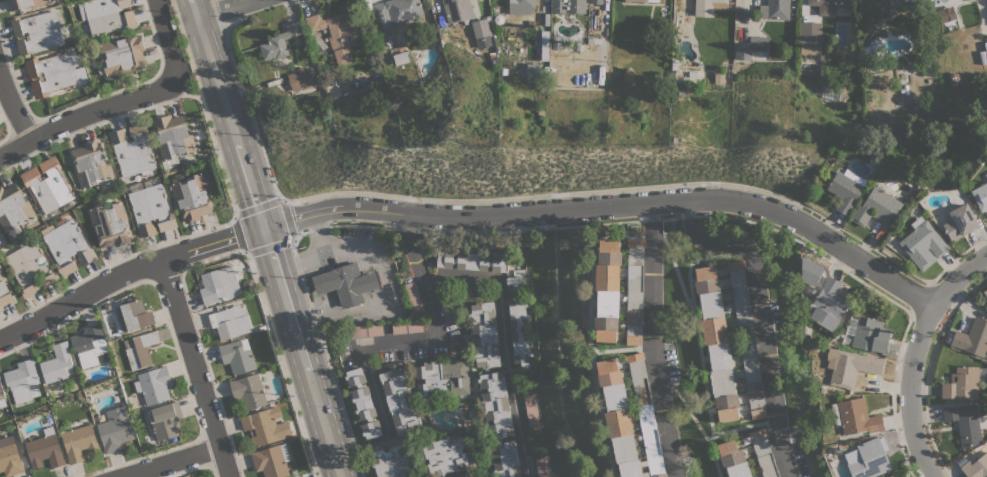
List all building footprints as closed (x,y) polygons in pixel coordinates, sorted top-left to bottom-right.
[(11,11),(8,0),(50,0),(51,3),(39,6),(33,8),(32,5),(11,11)] [(82,2),(90,0),(130,0),(132,6),(122,8),(122,9),(118,10),(119,15),(124,13),(124,12),(133,9),(137,26),(122,30),(121,28),(106,32),(106,33),(102,35),(101,34),(92,36),(90,27),(89,27),(87,18),(82,20),(78,4),(83,3),(82,2)] [(372,5),(390,0),(420,0),(424,15),(404,21),(405,23),(393,26),(388,9),(395,33),(382,37),(372,5)] [(448,24),(442,0),(469,0),(474,17),(448,24)] [(509,9),(509,0),(535,0),(535,9),(509,9)] [(551,11),(551,0),(584,0),(584,12),(564,12),(563,14),(560,13),(559,12),(551,11)] [(693,17),(712,17),(712,9),(726,9),(727,0),(694,0),(693,17)] [(767,5),(767,0),(790,0),(789,20),(767,19),(767,18),(759,17),(760,5),(767,5)] [(807,5),(807,0),(853,0),(853,12),(838,12),(838,8),(836,8),(834,8),(833,16),(818,15),(818,5),(807,5)] [(879,8),(877,0),(912,0),(913,9),(907,10),(906,4),(896,6),(897,12),(884,14),(883,7),(879,8)] [(64,44),(55,46),(55,47),(50,49),(50,48),(29,53),(30,56),(20,58),(16,40),(24,38),(25,41),(30,39),(29,35),(27,36),(26,32),(22,32),(23,35),(14,37),(10,19),(20,17),(20,19),(55,9),(64,44)] [(338,66),(334,52),(333,53),(328,37),(331,36),(328,27),(309,33),(305,17),(320,13),(322,19),(341,13),(343,18),(353,15),(358,32),(347,36),(351,48),(350,49),(354,61),(338,66)] [(809,37),(821,37),(821,54),(799,54),(800,17),(809,17),(809,37)] [(475,38),(471,22),(487,18),(490,35),(475,38)] [(275,59),(275,57),(264,60),(259,45),(269,42),(267,37),(287,31),(285,25),(299,21),(302,33),(290,36),(291,37),(284,39),(286,48),(289,48),(290,51),(288,52),(289,55),(275,59)] [(119,75),(119,74),(107,77),(106,73),(99,75),(96,63),(103,62),(103,60),(104,59),(102,52),(99,43),(111,39),(119,36),(120,39),(125,38),(125,39),(137,35),(138,39),(141,38),(145,50),(141,51),(145,64),(134,67),(135,70),(119,75)] [(752,35),(765,36),(764,60),(750,59),(750,57),(751,40),(752,35)] [(736,42),(750,43),(750,57),(750,59),(750,60),(735,59),(736,42)] [(881,43),(883,57),(870,59),(868,45),(881,43)] [(75,69),(84,66),(88,82),(78,85),(78,84),(70,87),(71,88),(65,90),(65,88),(47,93),(48,96),(35,99),(30,82),(39,79),(38,76),(29,78),(24,61),(37,57),(38,60),(78,49),(82,64),(74,66),(75,69)] [(396,66),(393,55),(406,51),(409,62),(396,66)] [(287,74),(297,72),(296,69),(305,66),(305,69),(312,67),(317,84),(293,92),(287,74)] [(947,75),(957,73),(960,86),(949,88),(947,75)] [(194,140),(193,141),(197,153),(188,155),(187,155),(180,157),(179,155),(172,157),(172,158),(163,161),(159,149),(157,143),(160,142),(158,135),(160,135),(159,133),(159,134),(156,126),(155,127),(152,119),(170,114),(171,117),(182,114),(189,135),(192,134),(194,140)] [(123,177),(120,168),(119,168),(117,163),(118,163),(113,144),(112,145),(108,133),(125,128),(126,133),(127,138),(125,138),(126,140),(125,141),(126,143),(134,140),(133,135),(131,136),(128,127),(145,122),(149,137),(147,137),(152,153),(153,152),(155,157),(153,158),(156,167),(123,177)] [(111,186),(101,189),(99,181),(97,182),(98,183),(90,186),(91,187),(81,190),(77,177),(77,178),(75,172),(78,171),(76,164),(77,163),(77,161),(74,162),(72,154),(71,150),(84,146),(83,142),(99,138),(106,160),(109,159),(111,165),(114,177),(111,178),(109,178),(111,186)] [(45,214),(41,206),(39,207),(36,202),(38,201),(29,185),(26,187),(19,175),(35,165),(40,174),(38,175),(41,181),(48,176),(45,171),(43,173),(38,164),(54,155),(61,167),(58,168),(67,184),(69,183),(72,188),(70,189),(75,197),(45,214)] [(868,181),(850,210),(850,211),(847,216),(835,208),(841,198),(826,189),(838,170),(843,174),(846,168),(868,181)] [(173,196),(174,196),(170,184),(179,181),(179,182),(180,182),(178,174),(185,172),(186,178),(194,176),(193,175),(203,172),(207,184),(209,190),(206,191),(208,197),(206,198),(207,200),(210,199),(213,211),(200,216),(201,219),(185,223),(181,208),(180,208),(178,201),(175,202),(173,196)] [(132,207),(131,208),(129,203),(130,202),(128,193),(131,192),(129,186),(141,182),(143,188),(145,188),(143,181),(150,179),(152,185),(161,183),(164,192),(165,192),(166,197),(170,212),(173,211),(177,227),(160,232),(158,223),(159,223),(158,217),(149,220),(150,222),(151,222),(152,224),(153,224),(154,227),(155,227),(157,233),(141,238),(132,207)] [(5,233),(0,224),(0,187),(2,186),(3,189),(15,182),(20,191),(20,192),(25,201),(28,200),(31,206),(37,217),(28,222),(28,221),(21,225),(20,223),(14,227),(14,228),(5,233)] [(970,191),(986,182),(986,209),(981,212),(978,206),(970,191)] [(903,203),(891,222),(892,222),(889,227),(871,215),(863,227),(849,219),(853,213),(853,214),(859,205),(861,206),(874,185),(903,203)] [(90,222),(91,222),(87,210),(94,207),(92,200),(101,198),(104,205),(105,207),(106,206),(104,199),(110,198),(112,204),(121,201),(125,213),(126,213),(128,219),(125,220),(127,227),(126,227),(131,242),(115,247),(115,244),(101,248),(97,235),(99,234),(99,233),(97,234),(95,227),(92,228),(90,222)] [(979,226),(978,227),(951,242),(951,240),(950,241),(948,237),(949,237),(942,224),(949,221),(946,215),(949,213),(948,212),(966,202),(979,226)] [(935,231),(946,244),(950,248),(937,258),(928,248),(927,249),(934,257),(935,257),(937,259),(922,271),(898,242),(917,227),(913,222),(921,215),(925,220),(935,231)] [(40,231),(52,224),(54,228),(57,227),(55,223),(67,217),(69,220),(72,218),(89,248),(90,248),(96,259),(81,267),(79,262),(77,258),(78,257),(77,254),(78,254),(77,252),(69,257),(72,261),(73,261),(78,268),(62,277),(55,264),(57,263),(49,248),(48,249),(45,244),(47,244),(42,235),(43,235),(40,231)] [(619,239),(619,252),(621,252),(621,265),(620,265),(618,330),(617,330),(617,343),(596,342),(596,330),(594,330),(594,316),(595,316),(596,291),(595,291),(596,264),(597,264),(598,251),(599,251),(599,239),(619,239)] [(645,239),(645,247),(644,247),(643,292),(642,292),(642,310),(644,310),(643,325),(642,325),(642,345),(626,345),(627,325),(625,325),(626,310),(627,310),(628,246),(627,246),(627,239),(645,239)] [(35,240),(39,248),(41,247),(43,252),(42,252),(52,270),(54,269),(60,279),(44,288),(39,280),(42,279),(39,274),(32,278),(34,283),(36,281),(41,289),(25,299),(19,289),(22,288),(4,257),(35,240)] [(438,250),(442,251),(442,248),(446,249),(454,250),(453,259),(457,259),(457,252),(465,252),(465,250),(469,251),(469,253),(477,253),(477,251),(481,251),(480,252),(488,253),(488,252),(489,252),(488,261),(492,262),(493,252),(494,253),(500,254),(500,253),(504,253),(504,256),(508,256),(508,257),(511,258),(511,262),(508,262),(507,272),(500,272),(491,272),(492,266),(487,266),(487,271),(478,271),(478,270),(465,269),(465,270),(456,269),(457,263),(452,263),(452,268),(444,268),(444,267),(436,267),(438,250)] [(824,267),(814,287),(801,280),(802,256),(824,267)] [(728,270),(727,270),(726,263),(744,260),(745,268),(744,268),(761,382),(762,382),(765,396),(764,397),(767,417),(751,419),(748,399),(747,399),(745,385),(746,384),(728,270)] [(340,309),(363,303),(360,294),(379,289),(374,272),(359,276),(356,263),(310,275),(315,295),(335,289),(340,309)] [(233,265),(241,294),(228,298),(228,297),(209,303),(209,304),(204,305),(199,289),(204,287),(203,283),(202,284),(201,281),(202,281),(200,274),(233,265)] [(717,410),(715,410),(714,395),(711,396),(707,373),(710,372),(708,362),(710,361),(710,355),(707,355),(706,348),(708,348),(708,345),(704,346),(701,320),(703,320),(702,317),(701,317),(700,309),(701,309),(700,303),(699,303),(698,297),(699,297),(699,294),(696,294),(694,281),(697,281),(695,268),(715,265),(716,278),(719,277),(728,342),(729,342),(733,368),(731,368),(735,393),(737,393),(739,407),(737,407),(739,420),(719,422),(717,410)] [(4,310),(0,312),(0,267),(4,274),(7,280),(4,281),(10,293),(11,292),(14,300),(3,306),(4,310)] [(522,276),(522,280),(524,280),(525,283),(523,284),(524,291),(516,292),(517,297),(524,296),(525,304),(527,303),(527,307),(525,307),(526,315),(528,315),(528,318),(526,318),(527,327),(520,328),(521,332),(528,331),(528,339),(530,338),(531,342),(529,342),(530,351),(532,350),(532,354),(530,354),(531,362),(529,362),(530,368),(526,368),(526,366),(521,367),(520,363),(514,363),(513,355),(514,355),(512,341),(511,333),(516,332),(515,328),(510,328),(509,320),(510,320),(509,306),(508,306),(507,298),(512,297),(511,293),(507,293),(506,285),(507,285),(506,278),(522,276)] [(850,303),(833,332),(809,317),(811,314),(806,311),(811,302),(813,303),(826,280),(829,276),(842,283),(835,294),(850,303)] [(404,284),(415,281),(424,310),(413,313),(404,284)] [(457,322),(447,326),(437,296),(448,293),(457,322)] [(155,323),(121,333),(113,308),(120,306),(119,305),(141,299),(145,312),(152,310),(155,323)] [(488,367),(488,368),(478,369),(477,365),(473,365),(471,339),(479,338),(479,333),(470,334),(469,323),(472,323),(471,316),(469,316),(468,307),(471,307),(470,305),(476,304),(475,302),(480,302),(481,303),(494,301),(500,366),(488,367)] [(221,341),(216,326),(211,328),(207,315),(231,307),(239,304),(240,308),(243,307),(246,314),(247,314),(253,331),(221,341)] [(858,315),(884,321),(882,328),(890,329),(885,353),(872,350),(872,351),(851,347),(858,315)] [(975,316),(986,321),(986,350),(984,358),(950,345),(956,330),(967,334),(975,316)] [(422,320),(423,331),(393,334),(392,323),(422,320)] [(76,350),(74,351),(70,337),(85,332),(84,328),(101,323),(102,327),(101,328),(103,336),(102,336),(104,343),(105,343),(108,354),(107,354),(109,360),(82,368),(76,350)] [(353,337),(352,326),(382,324),(383,335),(353,337)] [(156,330),(156,331),(159,341),(147,345),(153,364),(131,370),(125,349),(126,349),(123,340),(156,330)] [(256,368),(234,375),(230,362),(224,364),(218,346),(222,344),(222,345),(241,339),(241,340),(247,338),(256,368)] [(56,357),(52,345),(67,340),(68,345),(67,345),(70,355),(73,364),(71,365),(74,373),(68,375),(68,377),(46,384),(39,363),(56,357)] [(856,370),(852,390),(846,389),(846,387),(829,384),(836,349),(866,355),(866,353),(877,355),(876,357),(879,358),(879,357),(886,358),(882,375),(856,370)] [(666,473),(667,476),(621,476),(618,463),(614,464),(610,440),(612,440),(611,438),(609,438),(604,413),(608,412),(607,409),(605,410),(604,402),(606,401),(605,396),(603,396),(602,390),(603,390),(603,386),(600,387),(597,374),(599,374),(596,362),(616,357),(618,370),(621,369),(623,382),(629,408),(628,408),(638,459),(640,459),(640,461),(647,460),(628,363),(627,363),(626,355),(643,352),(645,359),(642,360),(665,473),(666,473)] [(18,368),(17,363),(33,358),(35,363),(34,363),(40,382),(37,383),(40,395),(32,397),(32,399),(16,404),(11,389),(10,385),(7,386),(3,373),(18,368)] [(462,395),(452,396),(451,395),(438,396),(438,398),(427,399),(427,396),(418,396),(417,384),(425,383),(424,378),(416,379),(415,366),(424,366),(423,362),(425,362),(425,363),(431,362),(431,361),(435,361),(435,363),(448,362),(448,361),(454,360),(454,359),(459,359),(459,361),(466,360),(469,394),(462,394),(462,395)] [(142,391),(137,392),(134,382),(139,380),(137,374),(163,366),(162,365),(166,364),(172,383),(166,385),(170,398),(147,406),(142,391)] [(941,398),(941,382),(951,382),(951,373),(956,373),(956,366),(978,366),(978,367),(986,368),(986,380),(978,380),(977,399),(941,398)] [(363,373),(364,373),(367,381),(361,383),(362,387),(368,385),(371,394),(370,394),(374,407),(377,415),(371,417),(373,421),(378,419),(381,427),(380,428),(382,434),(366,439),(365,435),(363,436),(362,433),(364,432),(362,425),(360,426),(360,425),(368,422),(367,418),(358,421),(358,420),(360,419),(358,413),(356,413),(355,410),(357,409),(355,401),(353,402),(352,399),(354,398),(352,392),(350,392),(349,391),(358,389),(357,384),(350,387),(348,379),(346,379),(343,373),(361,367),(363,373)] [(378,374),(391,370),(391,369),(396,367),(396,370),(401,368),(402,370),(404,369),(406,375),(407,375),(408,378),(406,379),(408,386),(410,385),(411,388),(409,389),(411,395),(412,394),(413,395),(405,397),(406,402),(414,399),(414,400),(413,401),(414,407),(416,406),(417,409),(415,410),(417,416),(419,416),(420,419),(419,419),(421,425),(419,425),(420,428),(414,430),(415,432),(410,433),(410,432),(398,436),(378,374)] [(514,434),(490,439),(490,436),(488,436),(486,426),(494,424),(493,420),(485,421),(483,411),(485,410),(484,404),(482,404),(480,394),(488,392),(487,388),(480,389),(478,375),(503,371),(514,434)] [(244,411),(240,398),(234,400),(229,381),(233,380),(258,373),(268,404),(244,411)] [(521,385),(532,383),(541,433),(530,435),(521,385)] [(868,417),(881,414),(884,431),(869,434),(869,433),(868,433),(868,431),(859,433),(858,432),(843,435),(842,425),(835,426),(831,404),(837,403),(837,402),(864,396),(868,417)] [(178,400),(183,419),(177,421),(181,434),(157,441),(148,411),(151,410),(151,409),(178,400)] [(957,420),(944,422),(942,409),(976,403),(982,441),(973,446),(961,448),(957,420)] [(254,447),(251,437),(252,437),(249,429),(244,431),(240,417),(279,405),(282,416),(275,418),(277,424),(288,420),(292,435),(254,447)] [(135,438),(122,442),(124,448),(105,454),(103,449),(104,449),(94,417),(110,412),(112,419),(128,414),(135,438)] [(91,423),(99,450),(89,453),(87,447),(81,449),(84,460),(69,465),(68,459),(60,432),(91,423)] [(55,433),(64,459),(65,464),(51,468),(48,457),(40,460),(41,462),(42,462),(43,465),(32,469),(31,466),(32,465),(25,442),(45,436),(43,429),(52,426),(54,433),(55,433)] [(766,435),(779,476),(763,476),(751,439),(750,440),(748,433),(765,427),(767,434),(766,435)] [(442,475),(435,476),(434,476),(434,475),(426,476),(422,465),(430,463),(428,458),(420,461),(417,449),(425,446),(424,443),(425,442),(425,443),(431,441),(431,440),(434,439),(435,441),(446,438),(445,436),(449,435),(449,436),(455,434),(455,433),(459,432),(460,435),(465,434),(469,446),(461,448),(463,453),(470,451),(474,463),(466,465),(467,468),(466,469),(466,468),(459,470),(460,471),(456,472),(456,470),(453,471),(454,473),(449,475),(448,472),(445,473),(446,475),(442,476),(442,475)] [(24,471),(5,476),(3,471),(0,472),(0,439),(13,435),(24,471)] [(892,469),(872,476),(852,476),(847,464),(849,464),(845,453),(857,448),(856,445),(878,436),(879,438),(883,436),(888,449),(884,451),(892,469)] [(412,471),(413,476),(378,476),(374,467),(372,467),(371,464),(373,463),(371,456),(373,456),(370,447),(382,444),(384,451),(389,450),(387,442),(399,439),(401,447),(405,446),(405,447),(404,447),(406,453),(407,453),(408,456),(407,457),(410,468),(411,467),(412,470),(412,471)] [(743,448),(752,476),(729,476),(728,476),(725,470),(727,470),(726,467),(723,468),(719,456),(720,456),(717,444),(734,439),(738,450),(743,448)] [(515,440),(521,476),(497,476),(496,472),(494,473),(492,463),(500,461),(499,457),(492,458),(490,448),(491,447),(491,444),(515,440)] [(289,475),(282,476),(264,476),(262,470),(256,472),(250,452),(254,451),(254,452),(280,444),(285,443),(290,460),(285,461),(289,475)] [(976,460),(986,451),(986,476),(968,476),(960,467),(972,457),(976,460)] [(546,456),(550,476),(538,476),(534,458),(546,456)]
